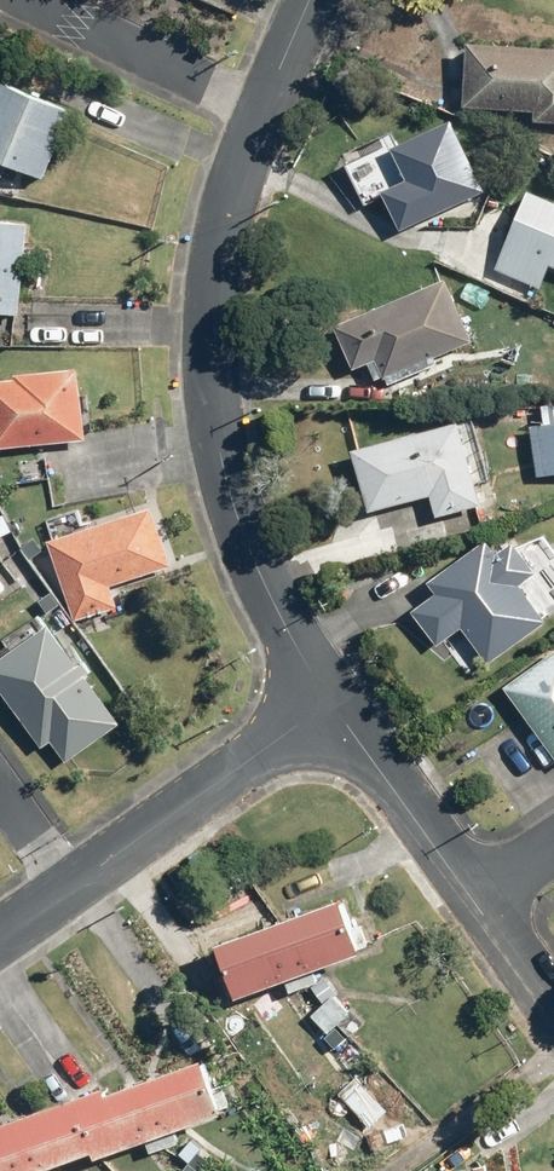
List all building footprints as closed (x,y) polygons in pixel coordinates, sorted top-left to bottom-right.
[(475,40),(471,100),(522,103),(521,118),(553,120),(553,45),(475,40)] [(10,78),(0,101),(0,173),(8,177),(14,163),(45,178),(77,109),(10,78)] [(492,188),(456,114),(401,141),(397,132),(384,138),(387,143),(347,162),(367,203),(389,192),(407,229),(492,188)] [(537,188),(502,268),(546,287),(553,267),(553,195),(537,188)] [(0,216),(0,310),(27,313),(37,220),(0,216)] [(453,276),(341,324),(360,368),(372,362),(378,376),(388,372),(394,384),(441,364),(436,353),(479,334),(453,276)] [(27,369),(27,373),(0,376),(0,444),(91,437),(85,365),(27,369)] [(488,501),(464,417),(355,448),(373,512),(437,494),(442,513),(488,501)] [(531,421),(538,477),(553,475),(553,417),(531,421)] [(83,507),(48,518),(79,619),(120,607),(114,586),(177,567),(157,501),(88,522),(83,507)] [(553,616),(553,587),(504,525),(433,580),(441,591),(417,610),(445,646),(466,630),(492,663),(553,616)] [(57,618),(50,623),(42,611),(6,635),(14,648),(0,657),(0,674),(48,747),(58,741),(71,760),(126,723),(57,618)] [(509,684),(553,748),(553,652),(509,684)] [(348,888),(225,932),(245,987),(368,943),(348,888)] [(355,1006),(339,990),(311,1016),(328,1033),(355,1006)] [(0,1116),(0,1170),(15,1170),(96,1143),(99,1150),(230,1104),(210,1050),(114,1084),(112,1077),(0,1116)] [(359,1074),(331,1100),(363,1134),(391,1107),(359,1074)] [(203,1137),(177,1170),(209,1170),(223,1153),(203,1137)] [(510,1159),(451,1170),(513,1170),(510,1159)]
